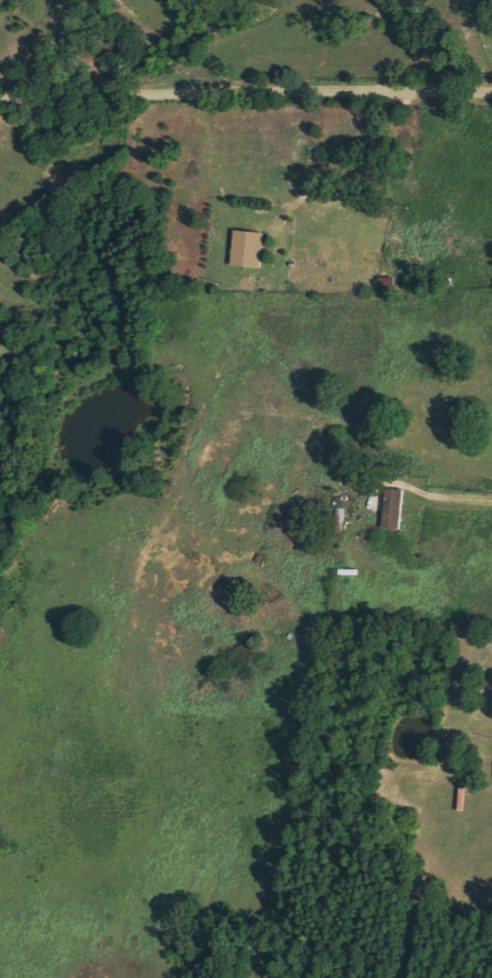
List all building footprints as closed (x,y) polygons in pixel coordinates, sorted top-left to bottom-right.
[(264,233),(235,230),(231,266),(260,269),(264,233)] [(394,278),(380,277),(379,292),(394,292),(394,278)] [(383,529),(402,530),(403,490),(385,489),(383,529)]
